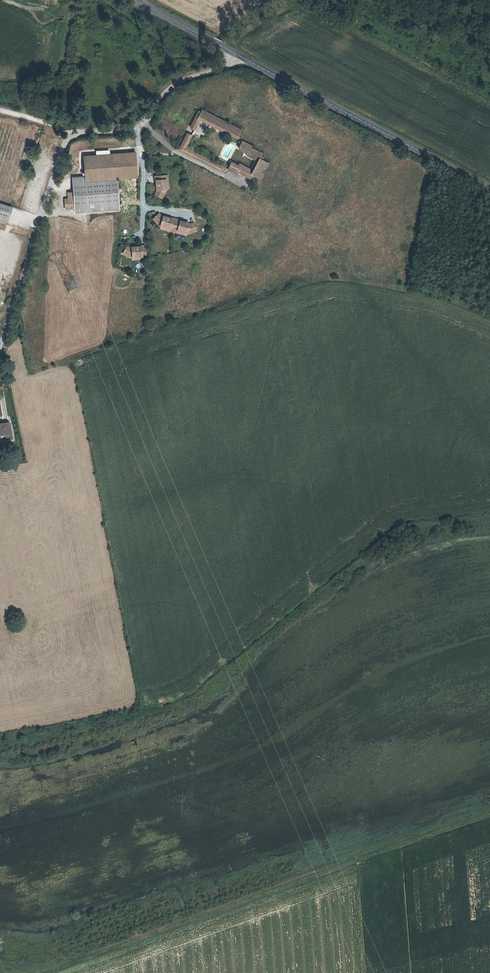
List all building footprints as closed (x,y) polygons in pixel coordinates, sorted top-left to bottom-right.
[(199,112),(190,128),(194,130),(200,120),(235,140),(240,130),(202,109),(200,112),(199,112)] [(258,165),(252,176),(254,177),(259,180),(262,175),(259,174),(262,169),(265,163),(261,161),(262,159),(259,157),(261,155),(250,149),(251,147),(242,142),(237,149),(246,154),(245,157),(254,162),(258,165)] [(138,179),(136,152),(84,155),(85,182),(72,182),(72,192),(73,210),(73,212),(118,211),(117,180),(138,179)] [(238,164),(236,168),(239,170),(239,169),(250,175),(252,176),(258,165),(254,162),(249,171),(238,164)] [(231,173),(234,167),(229,164),(226,170),(231,173)] [(248,178),(250,175),(239,169),(239,170),(236,168),(234,167),(231,173),(235,175),(237,173),(247,179),(248,178)] [(166,176),(154,177),(154,181),(155,181),(155,184),(156,184),(156,187),(155,187),(155,192),(153,195),(160,199),(164,192),(164,190),(165,190),(165,181),(167,181),(166,176)] [(73,210),(72,192),(66,193),(66,199),(63,199),(63,211),(73,210)] [(8,222),(11,208),(0,204),(0,219),(8,222)] [(176,221),(172,220),(172,221),(169,220),(168,220),(166,220),(166,219),(161,218),(159,215),(153,220),(159,226),(160,227),(169,230),(168,232),(172,234),(176,221)] [(180,222),(176,221),(172,234),(176,235),(177,233),(186,236),(186,235),(188,236),(196,234),(194,226),(190,226),(186,225),(186,226),(183,225),(183,224),(180,223),(180,222)] [(145,248),(141,248),(141,250),(137,250),(135,250),(130,250),(126,248),(122,255),(130,259),(131,259),(131,260),(141,260),(141,261),(145,261),(145,248)] [(3,433),(4,438),(9,436),(4,421),(0,422),(0,433),(3,433)]
